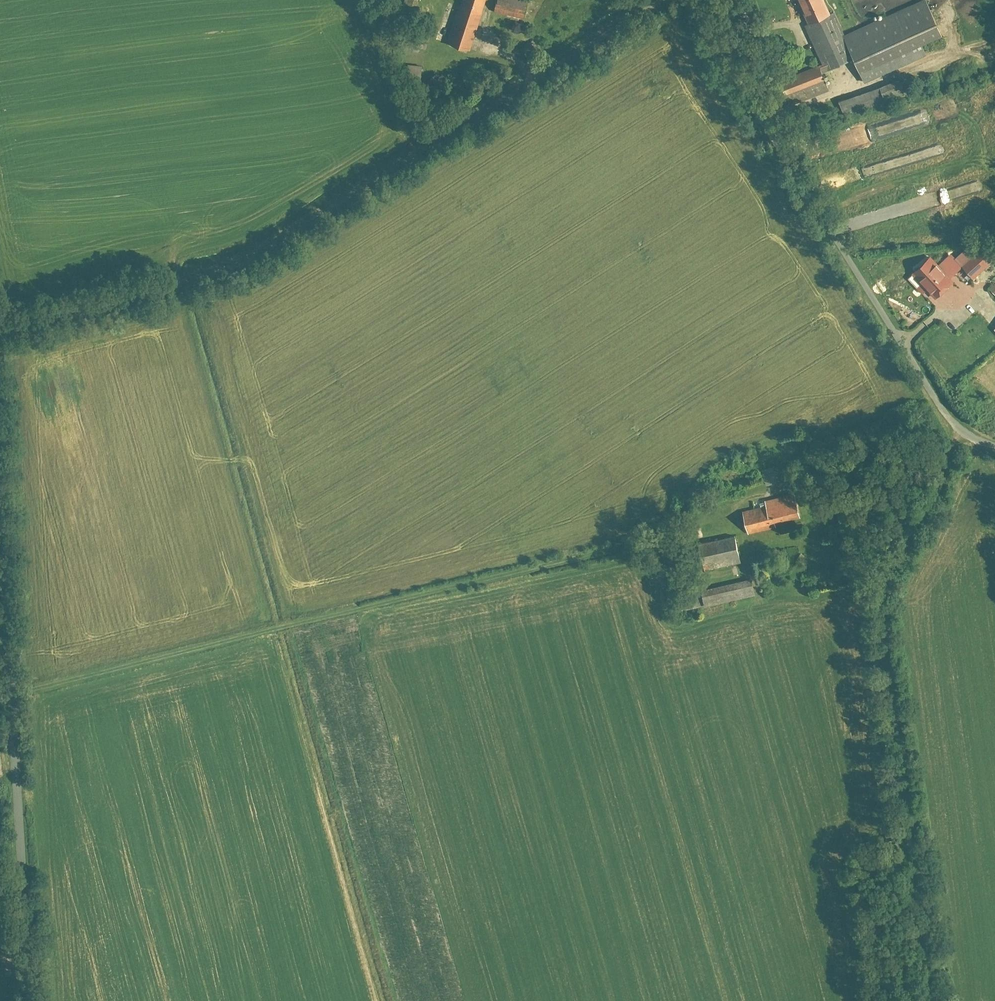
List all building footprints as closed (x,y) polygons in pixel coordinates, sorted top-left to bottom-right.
[(398,19),(415,25),(425,0),(406,0),(398,19)] [(448,45),(470,52),(488,0),(464,0),(448,45)] [(495,12),(527,19),(531,1),(528,0),(498,0),(495,12)] [(826,72),(854,61),(863,84),(946,52),(927,5),(846,37),(832,0),(797,0),(826,72)] [(533,42),(523,51),(531,61),(542,53),(533,42)] [(408,83),(423,83),(424,68),(408,68),(408,83)] [(786,82),(792,98),(829,85),(823,69),(786,82)] [(845,102),(851,118),(909,99),(904,83),(845,102)] [(952,256),(940,267),(934,260),(916,277),(943,305),(960,289),(972,278),(973,280),(993,262),(981,249),(961,268),(956,263),(958,261),(952,256)] [(769,471),(772,484),(782,481),(778,469),(769,471)] [(778,529),(777,523),(798,519),(794,495),(767,500),(768,505),(746,509),(750,534),(778,529)] [(703,544),(707,570),(741,564),(736,538),(703,544)] [(673,597),(677,614),(757,597),(753,579),(673,597)]
